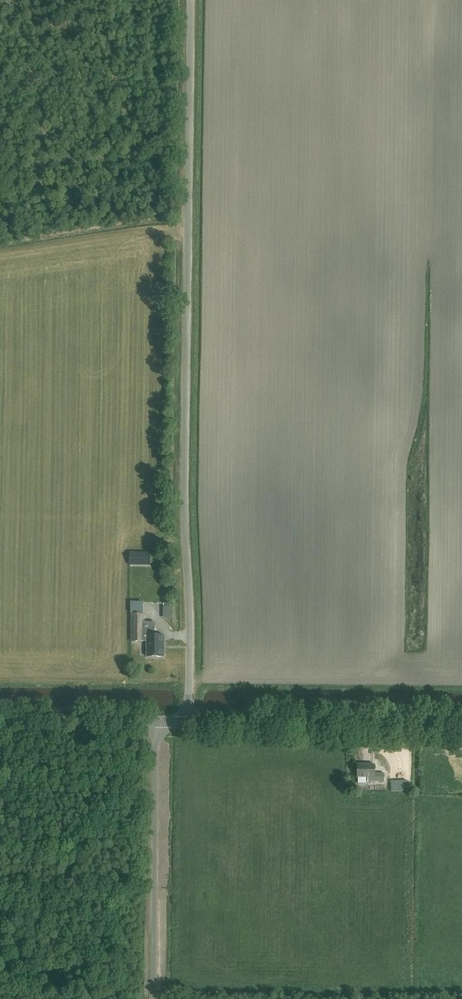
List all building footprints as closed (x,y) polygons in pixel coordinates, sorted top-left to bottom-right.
[(144,641),(144,656),(160,656),(161,633),(145,633),(143,633),(144,614),(132,614),(131,641),(144,641)] [(375,765),(358,764),(358,777),(369,777),(369,781),(385,782),(385,773),(375,773),(375,765)]
